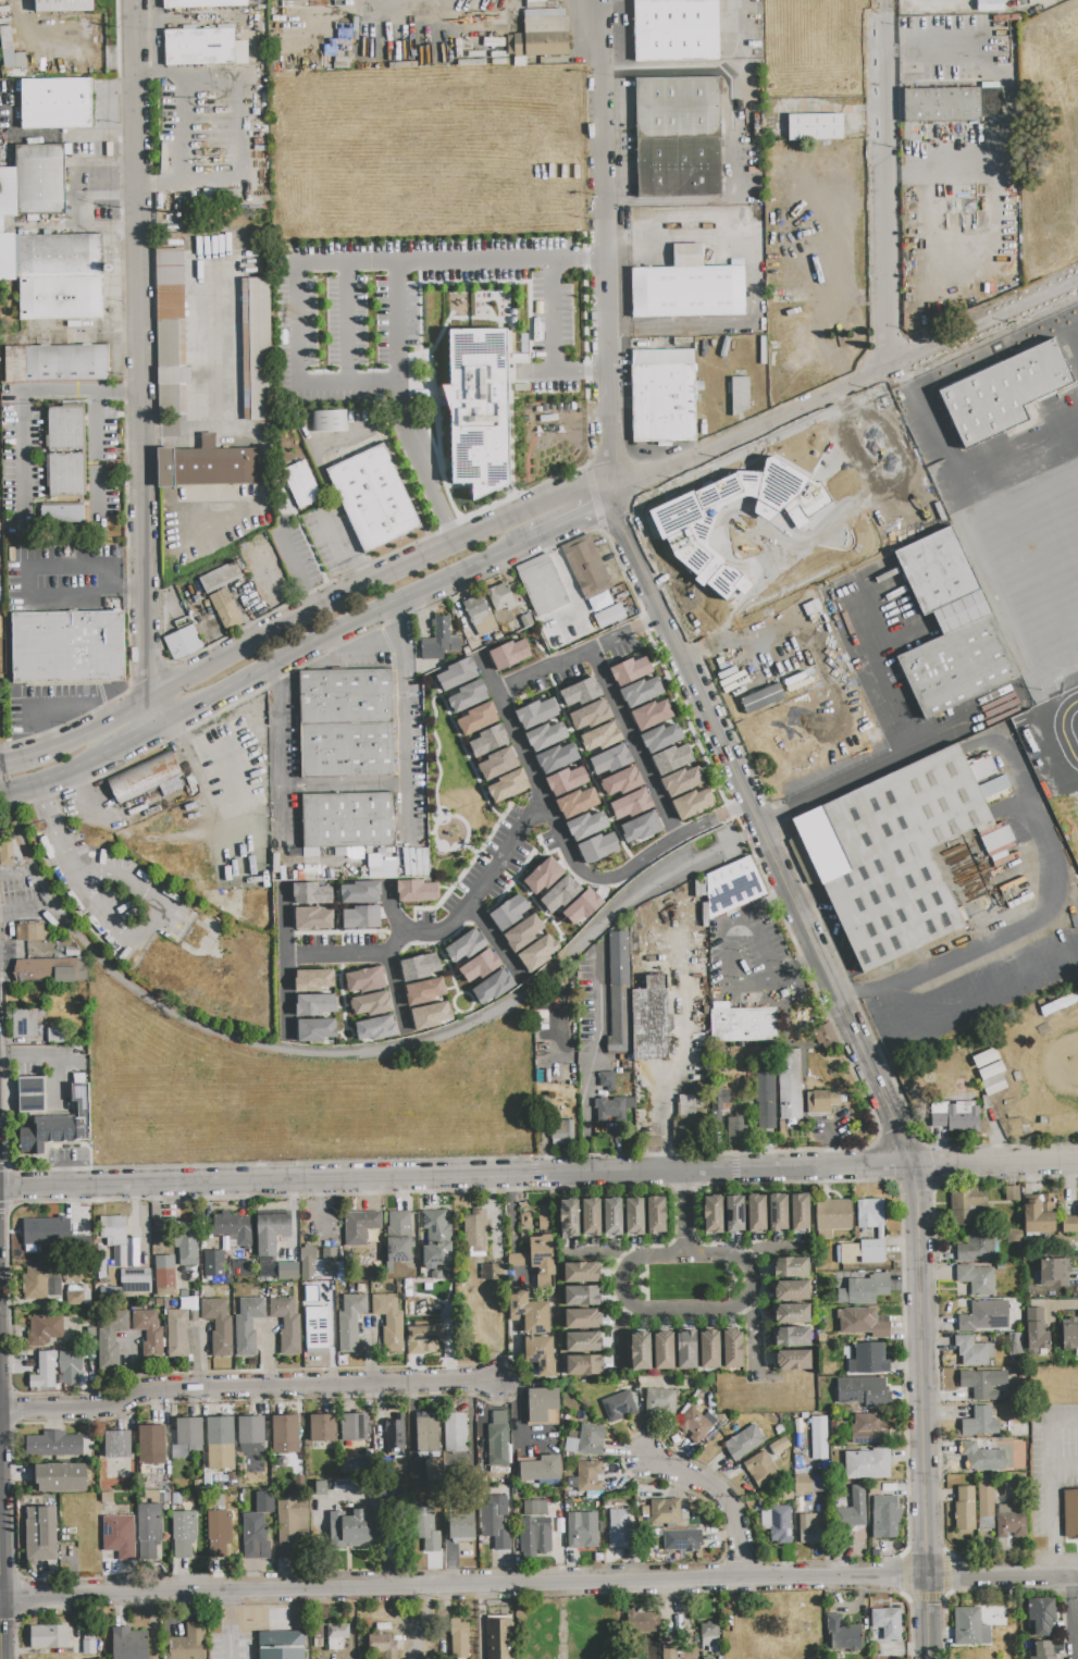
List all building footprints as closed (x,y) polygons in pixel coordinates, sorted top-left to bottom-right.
[(35,13),(35,0),(92,0),(92,12),(35,13)] [(163,9),(163,0),(247,0),(247,8),(163,9)] [(634,62),(634,0),(718,0),(719,61),(634,62)] [(977,11),(977,0),(1003,0),(1003,11),(977,11)] [(569,54),(526,55),(526,57),(515,57),(515,55),(507,55),(507,36),(513,36),(513,34),(524,33),(524,17),(568,16),(569,54)] [(2,70),(0,55),(2,54),(0,36),(0,26),(11,25),(14,53),(24,52),(25,66),(2,70)] [(164,30),(235,29),(235,41),(248,41),(248,64),(164,65),(164,30)] [(634,78),(720,77),(722,197),(636,198),(634,78)] [(21,79),(91,78),(92,128),(22,129),(21,79)] [(980,87),(981,115),(981,122),(904,123),(904,88),(980,87)] [(788,115),(842,114),(842,140),(788,140),(788,115)] [(65,214),(0,215),(0,168),(14,168),(14,145),(71,145),(71,156),(64,156),(65,214)] [(693,227),(693,214),(714,214),(714,227),(693,227)] [(20,281),(0,281),(0,234),(14,234),(14,235),(18,235),(18,236),(104,235),(106,319),(20,321),(20,281)] [(156,249),(185,249),(186,367),(193,367),(193,384),(186,384),(187,416),(158,416),(156,249)] [(631,269),(744,267),(745,315),(631,318),(631,269)] [(241,278),(272,278),(274,421),(244,422),(241,278)] [(451,483),(449,417),(441,384),(449,384),(448,330),(505,329),(508,483),(471,503),(470,483),(451,483)] [(937,391),(1054,337),(1075,383),(1024,406),(1030,420),(964,450),(937,391)] [(4,346),(108,345),(109,382),(4,383),(4,346)] [(632,443),(631,366),(632,366),(632,350),(694,349),(695,442),(632,443)] [(749,377),(749,409),(742,412),(732,412),(731,394),(728,394),(728,383),(731,383),(731,377),(749,377)] [(46,405),(85,405),(85,498),(47,498),(46,405)] [(312,411),(347,411),(347,432),(313,433),(312,411)] [(325,469),(383,443),(422,529),(364,555),(325,469)] [(258,449),(259,484),(158,485),(158,450),(258,449)] [(322,500),(299,510),(282,470),(305,460),(322,500)] [(683,500),(691,522),(686,528),(662,538),(669,555),(684,568),(685,572),(694,575),(703,571),(713,571),(717,572),(722,570),(724,562),(707,546),(715,516),(724,507),(728,494),(723,489),(719,480),(690,492),(683,500)] [(40,507),(83,507),(84,524),(41,524),(40,507)] [(951,525),(1019,677),(925,719),(896,656),(943,635),(932,611),(921,616),(893,552),(951,525)] [(559,546),(582,599),(611,587),(588,533),(559,546)] [(547,553),(570,603),(537,618),(515,568),(547,553)] [(198,579),(234,561),(241,577),(206,594),(198,579)] [(485,590),(494,613),(514,605),(504,582),(485,590)] [(208,597),(225,589),(243,623),(225,632),(208,597)] [(592,612),(611,604),(606,591),(586,599),(592,612)] [(474,637),(494,631),(482,594),(463,600),(474,637)] [(592,615),(598,629),(625,617),(619,603),(592,615)] [(12,614),(124,611),(125,681),(110,682),(110,685),(25,686),(25,683),(13,683),(12,614)] [(435,617),(448,617),(449,637),(460,637),(461,652),(444,652),(444,659),(421,659),(421,640),(435,639),(435,617)] [(162,637),(191,622),(205,647),(175,663),(162,637)] [(487,652),(496,672),(531,656),(523,637),(487,652)] [(609,667),(617,687),(652,672),(646,656),(633,661),(631,658),(609,667)] [(434,674),(442,692),(478,675),(470,657),(434,674)] [(395,777),(393,670),(299,671),(301,778),(395,777)] [(619,689),(626,708),(663,695),(656,676),(619,689)] [(558,689),(565,708),(600,696),(594,677),(558,689)] [(488,701),(481,679),(456,687),(458,694),(447,697),(451,711),(488,701)] [(785,698),(778,682),(739,699),(745,714),(785,698)] [(514,711),(522,730),(559,714),(551,696),(514,711)] [(629,711),(637,731),(673,718),(665,698),(629,711)] [(611,719),(604,699),(567,712),(574,731),(611,719)] [(454,717),(462,736),(498,721),(491,702),(454,717)] [(524,733),(532,753),(568,737),(561,721),(548,727),(547,723),(524,733)] [(622,740),(613,721),(578,736),(585,752),(597,746),(599,750),(622,740)] [(639,735),(647,754),(683,739),(676,723),(663,728),(661,725),(639,735)] [(466,740),(474,758),(508,743),(501,725),(466,740)] [(542,775),(579,759),(571,741),(535,756),(542,775)] [(650,757),(659,776),(693,761),(685,742),(650,757)] [(608,770),(609,772),(632,762),(623,743),(588,758),(595,775),(608,770)] [(791,820),(959,744),(964,755),(993,820),(929,850),(964,928),(860,975),(791,820)] [(482,780),(518,768),(512,748),(476,760),(482,780)] [(107,779),(171,750),(183,776),(119,805),(107,779)] [(660,780),(668,799),(704,782),(696,764),(660,780)] [(551,796),(588,784),(582,765),(545,777),(551,796)] [(641,785),(635,766),(598,779),(605,798),(641,785)] [(485,783),(492,802),(529,790),(522,770),(485,783)] [(555,801),(563,819),(599,804),(591,785),(555,801)] [(670,802),(679,821),(714,805),(705,786),(670,802)] [(615,821),(652,807),(645,788),(608,802),(615,821)] [(301,794),(394,793),(395,846),(302,849),(301,794)] [(565,822),(573,842),(608,827),(601,810),(589,816),(588,813),(565,822)] [(625,843),(637,838),(638,841),(662,831),(654,810),(618,825),(625,843)] [(132,826),(129,819),(146,812),(148,818),(132,826)] [(619,852),(612,832),(577,843),(583,863),(619,852)] [(12,865),(11,842),(0,843),(0,865),(12,865)] [(395,861),(380,861),(380,854),(367,854),(367,877),(395,877),(395,861)] [(535,897),(564,871),(549,855),(521,881),(535,897)] [(748,856),(767,895),(708,919),(707,874),(748,856)] [(581,889),(567,873),(538,901),(552,916),(581,889)] [(395,880),(422,879),(422,882),(435,882),(435,883),(437,883),(437,897),(435,897),(435,900),(421,901),(421,902),(401,902),(401,901),(397,901),(397,892),(396,892),(395,880)] [(338,884),(352,884),(352,881),(379,880),(379,893),(377,893),(377,902),(339,903),(339,900),(339,897),(338,897),(338,884)] [(290,882),(317,882),(317,886),(329,886),(329,888),(331,888),(332,902),(330,902),(330,903),(293,904),(293,896),(290,896),(290,882)] [(585,919),(603,903),(589,887),(560,913),(572,926),(582,916),(585,919)] [(500,932),(531,909),(518,892),(487,915),(500,932)] [(352,905),(377,905),(379,927),(363,927),(363,928),(354,928),(340,928),(340,909),(352,909),(352,905)] [(293,907),(319,906),(319,909),(331,909),(332,918),(331,918),(331,928),(317,928),(317,929),(308,929),(293,929),(293,907)] [(510,950),(544,933),(536,915),(501,931),(510,950)] [(15,942),(15,925),(44,925),(44,931),(51,931),(51,940),(44,940),(44,941),(15,942)] [(443,949),(473,927),(478,933),(478,932),(486,944),(466,958),(463,955),(453,963),(451,962),(450,963),(443,951),(444,950),(443,949)] [(608,932),(628,932),(630,1053),(610,1053),(610,1052),(607,1052),(607,1037),(610,1037),(608,932)] [(547,955),(558,949),(549,934),(516,953),(527,973),(550,960),(547,955)] [(457,968),(466,984),(478,976),(480,979),(501,965),(489,947),(457,968)] [(200,966),(209,954),(211,956),(214,952),(240,968),(236,976),(233,974),(226,983),(200,966)] [(398,961),(403,982),(440,973),(435,952),(398,961)] [(76,958),(77,979),(74,979),(74,982),(54,983),(54,980),(17,981),(17,961),(76,958)] [(343,974),(356,970),(364,968),(380,965),(385,987),(359,993),(358,990),(346,992),(344,983),(345,983),(343,974)] [(294,970),(331,969),(331,970),(333,970),(333,986),(332,986),(332,987),(319,987),(319,991),(294,992),(293,977),(294,977),(294,970)] [(469,987),(479,1005),(514,987),(505,969),(469,987)] [(631,990),(644,990),(644,975),(667,975),(669,1060),(632,1060),(631,990)] [(404,986),(441,977),(443,986),(444,986),(446,993),(445,993),(445,994),(432,998),(433,1001),(407,1006),(405,994),(406,994),(404,986)] [(349,999),(385,990),(387,998),(388,996),(392,1010),(391,1010),(391,1011),(367,1016),(365,1012),(352,1015),(352,1014),(351,1014),(350,1011),(348,1001),(349,1001),(349,999)] [(295,994),(333,993),(333,996),(336,996),(336,1012),(321,1013),(321,1015),(294,1016),(294,1004),(295,1004),(295,994)] [(1077,996),(1077,999),(1077,1002),(1033,1023),(1029,1015),(1045,1007),(1046,1011),(1077,996)] [(409,1010),(446,1001),(447,1010),(449,1010),(451,1018),(438,1022),(439,1025),(413,1031),(409,1010)] [(710,1010),(773,1008),(773,1040),(710,1041),(710,1010)] [(11,1011),(37,1010),(38,1012),(44,1012),(44,1018),(37,1018),(38,1038),(12,1039),(11,1011)] [(352,1023),(391,1014),(393,1023),(394,1023),(397,1035),(371,1041),(370,1037),(357,1040),(354,1030),(355,1030),(352,1023)] [(295,1019),(333,1018),(333,1022),(335,1022),(335,1029),(335,1037),(322,1038),(322,1041),(296,1041),(295,1019)] [(1060,1032),(1057,1025),(1070,1019),(1074,1027),(1060,1032)] [(811,1030),(819,1049),(836,1042),(828,1022),(811,1030)] [(798,1049),(802,1119),(781,1121),(777,1050),(798,1049)] [(972,1061),(995,1052),(1000,1063),(986,1068),(990,1078),(1001,1074),(1007,1090),(987,1098),(972,1061)] [(775,1058),(776,1128),(758,1128),(758,1104),(754,1104),(754,1058),(775,1058)] [(977,1070),(981,1080),(1004,1071),(1000,1060),(977,1070)] [(613,1089),(613,1072),(598,1072),(597,1089),(613,1089)] [(17,1078),(42,1077),(44,1112),(18,1112),(17,1078)] [(33,1117),(77,1116),(77,1102),(72,1103),(72,1085),(88,1084),(90,1141),(42,1142),(44,1154),(29,1154),(29,1152),(21,1152),(20,1129),(29,1129),(29,1124),(33,1124),(33,1117)] [(711,1126),(721,1126),(720,1104),(728,1104),(728,1088),(709,1089),(711,1126)] [(807,1114),(806,1093),(829,1092),(830,1113),(807,1114)] [(679,1095),(705,1095),(706,1139),(673,1140),(673,1121),(680,1121),(680,1117),(677,1117),(677,1103),(679,1103),(679,1095)] [(594,1099),(595,1121),(624,1120),(624,1107),(633,1107),(633,1098),(594,1099)] [(931,1127),(931,1102),(975,1101),(975,1106),(979,1106),(979,1130),(949,1131),(949,1127),(931,1127)] [(728,1143),(728,1118),(735,1117),(735,1114),(746,1113),(746,1143),(728,1143)] [(550,1122),(573,1121),(573,1144),(552,1146),(550,1122)] [(974,1225),(952,1226),(950,1186),(986,1185),(986,1206),(972,1208),(974,1225)] [(1004,1186),(1019,1186),(1019,1202),(1005,1202),(1004,1186)] [(768,1196),(770,1196),(770,1194),(779,1193),(779,1196),(786,1196),(788,1229),(786,1230),(786,1234),(778,1234),(778,1233),(769,1233),(768,1196)] [(1055,1230),(1024,1231),(1023,1204),(1028,1204),(1027,1200),(1038,1199),(1038,1193),(1054,1193),(1055,1230)] [(746,1196),(748,1196),(748,1194),(757,1194),(757,1196),(765,1196),(766,1230),(765,1230),(765,1234),(748,1234),(748,1233),(747,1233),(746,1196)] [(790,1194),(808,1194),(809,1231),(800,1231),(800,1230),(791,1230),(790,1194)] [(704,1197),(711,1197),(710,1196),(720,1196),(720,1197),(721,1197),(722,1234),(705,1234),(704,1220),(704,1205),(704,1197)] [(726,1197),(743,1196),(744,1234),(734,1235),(734,1234),(727,1234),(726,1197)] [(647,1199),(648,1199),(648,1197),(657,1197),(657,1198),(665,1198),(665,1206),(666,1206),(666,1221),(666,1235),(665,1235),(665,1236),(656,1236),(656,1235),(647,1235),(647,1199)] [(582,1200),(590,1200),(590,1199),(598,1198),(598,1200),(599,1200),(600,1236),(592,1237),(592,1238),(583,1238),(582,1200)] [(604,1200),(610,1199),(610,1198),(619,1198),(619,1199),(621,1199),(622,1236),(614,1236),(614,1237),(605,1238),(605,1234),(604,1200)] [(560,1201),(568,1200),(568,1199),(577,1199),(577,1200),(578,1200),(579,1237),(571,1237),(571,1238),(561,1239),(561,1223),(560,1223),(559,1210),(560,1210),(560,1201)] [(625,1199),(643,1199),(644,1235),(636,1236),(636,1237),(628,1237),(627,1234),(625,1234),(625,1199)] [(851,1200),(852,1230),(832,1230),(832,1239),(818,1239),(817,1231),(816,1201),(851,1200)] [(878,1240),(877,1227),(857,1227),(856,1200),(883,1200),(884,1241),(883,1241),(884,1263),(860,1264),(860,1256),(854,1256),(854,1264),(841,1264),(840,1245),(859,1243),(859,1241),(878,1240)] [(463,1215),(471,1215),(471,1210),(486,1210),(487,1253),(467,1254),(467,1248),(464,1248),(463,1215)] [(212,1215),(221,1215),(221,1212),(228,1211),(228,1214),(237,1214),(237,1217),(251,1216),(252,1247),(228,1247),(228,1234),(213,1235),(212,1215)] [(388,1212),(409,1211),(411,1262),(387,1263),(386,1227),(388,1227),(388,1212)] [(423,1211),(446,1211),(447,1225),(450,1225),(451,1264),(423,1265),(422,1247),(428,1247),(426,1228),(423,1229),(423,1211)] [(345,1247),(344,1213),(381,1212),(382,1229),(367,1229),(367,1246),(345,1247)] [(257,1215),(290,1214),(290,1236),(275,1237),(275,1256),(258,1258),(257,1215)] [(125,1216),(126,1246),(107,1247),(107,1238),(100,1238),(100,1217),(125,1216)] [(538,1230),(548,1230),(547,1216),(537,1216),(538,1230)] [(1062,1216),(1077,1216),(1077,1233),(1063,1234),(1062,1216)] [(22,1220),(70,1218),(71,1246),(22,1247),(22,1220)] [(1006,1229),(1021,1229),(1021,1241),(1006,1242),(1006,1229)] [(956,1246),(966,1245),(966,1231),(992,1230),(993,1261),(956,1262),(956,1246)] [(154,1256),(174,1256),(173,1236),(185,1236),(186,1239),(197,1238),(198,1271),(181,1271),(181,1293),(156,1295),(154,1256)] [(530,1238),(552,1236),(554,1275),(537,1276),(536,1268),(531,1268),(531,1264),(526,1264),(526,1266),(507,1267),(506,1254),(531,1253),(530,1238)] [(322,1248),(335,1248),(335,1265),(332,1265),(333,1277),(317,1278),(317,1279),(301,1280),(300,1266),(305,1266),(303,1259),(300,1259),(299,1248),(303,1248),(303,1245),(311,1245),(311,1248),(315,1248),(315,1260),(322,1260),(322,1248)] [(203,1252),(224,1251),(224,1277),(205,1278),(203,1252)] [(113,1265),(113,1252),(141,1252),(141,1265),(113,1265)] [(274,1257),(257,1258),(258,1277),(274,1276),(274,1257)] [(807,1258),(808,1277),(775,1278),(773,1267),(776,1267),(775,1262),(777,1262),(777,1259),(807,1258)] [(1041,1286),(1041,1260),(1067,1260),(1067,1266),(1070,1266),(1070,1273),(1067,1273),(1067,1286),(1041,1286)] [(231,1261),(252,1261),(252,1276),(232,1276),(231,1261)] [(277,1264),(298,1263),(298,1279),(277,1280),(277,1264)] [(480,1264),(480,1280),(501,1279),(500,1263),(480,1264)] [(563,1264),(598,1263),(598,1267),(600,1267),(600,1279),(598,1279),(598,1282),(565,1283),(563,1264)] [(995,1296),(970,1297),(970,1283),(956,1283),(955,1265),(972,1265),(974,1268),(994,1267),(995,1296)] [(24,1299),(23,1275),(26,1275),(26,1267),(52,1267),(53,1275),(61,1274),(61,1279),(61,1295),(61,1296),(47,1297),(47,1299),(24,1299)] [(120,1270),(150,1268),(151,1293),(121,1295),(120,1270)] [(847,1279),(863,1279),(871,1279),(871,1274),(888,1273),(889,1295),(876,1296),(876,1303),(848,1304),(848,1303),(837,1303),(837,1290),(847,1289),(847,1279)] [(808,1282),(808,1300),(776,1301),(776,1298),(775,1298),(775,1288),(776,1288),(776,1285),(777,1285),(777,1282),(808,1282)] [(65,1305),(65,1291),(67,1291),(67,1286),(86,1285),(87,1291),(89,1291),(89,1304),(65,1305)] [(565,1287),(596,1286),(596,1289),(598,1289),(598,1291),(600,1291),(602,1303),(599,1303),(599,1305),(565,1307),(565,1287)] [(549,1334),(524,1335),(524,1315),(522,1315),(522,1321),(507,1322),(507,1313),(509,1313),(508,1291),(528,1290),(528,1302),(548,1302),(549,1334)] [(337,1312),(343,1312),(342,1295),(367,1293),(367,1314),(357,1314),(358,1352),(338,1353),(337,1312)] [(372,1295),(397,1295),(397,1311),(402,1311),(404,1351),(383,1351),(383,1327),(385,1327),(385,1314),(372,1315),(372,1295)] [(269,1298),(294,1297),(294,1314),(299,1314),(300,1355),(280,1355),(280,1329),(283,1329),(282,1317),(269,1318),(269,1298)] [(239,1299),(264,1298),(265,1317),(251,1317),(252,1330),(255,1330),(256,1354),(235,1355),(234,1316),(240,1316),(239,1299)] [(200,1300),(225,1299),(226,1316),(232,1316),(233,1357),(212,1358),(211,1332),(214,1332),(214,1318),(200,1320),(200,1300)] [(971,1315),(970,1301),(1008,1300),(1009,1328),(976,1329),(976,1332),(958,1333),(957,1315),(971,1315)] [(809,1304),(809,1323),(777,1324),(777,1321),(775,1321),(775,1311),(777,1311),(777,1309),(778,1309),(778,1305),(809,1304)] [(843,1309),(876,1308),(877,1333),(840,1334),(840,1320),(837,1320),(837,1310),(843,1310),(843,1309)] [(1028,1349),(1027,1309),(1043,1308),(1044,1321),(1045,1321),(1045,1333),(1051,1333),(1051,1348),(1028,1349)] [(565,1310),(596,1309),(596,1313),(599,1313),(599,1314),(602,1314),(602,1326),(598,1326),(598,1328),(565,1329),(565,1310)] [(166,1310),(185,1310),(186,1357),(168,1358),(166,1310)] [(132,1311),(156,1311),(156,1327),(162,1327),(163,1361),(143,1361),(143,1342),(146,1342),(146,1330),(133,1330),(132,1311)] [(128,1312),(128,1332),(115,1332),(115,1345),(117,1345),(119,1376),(99,1376),(97,1328),(103,1328),(102,1312),(128,1312)] [(305,1313),(329,1312),(330,1349),(306,1349),(305,1313)] [(29,1334),(29,1316),(62,1316),(62,1338),(50,1338),(50,1342),(46,1342),(46,1345),(44,1345),(44,1347),(27,1347),(27,1334),(29,1334)] [(1061,1348),(1077,1348),(1077,1318),(1061,1318),(1061,1348)] [(408,1327),(442,1326),(442,1340),(437,1340),(437,1350),(423,1351),(423,1353),(407,1353),(407,1341),(408,1340),(408,1327)] [(809,1327),(809,1347),(776,1348),(776,1337),(777,1337),(777,1332),(778,1332),(778,1328),(809,1327)] [(722,1332),(726,1332),(726,1330),(735,1329),(735,1332),(742,1332),(743,1367),(723,1367),(722,1332)] [(677,1334),(681,1334),(681,1333),(685,1333),(685,1332),(696,1330),(697,1369),(678,1370),(677,1334)] [(701,1369),(699,1333),(704,1333),(704,1332),(706,1332),(706,1330),(716,1330),(716,1332),(719,1332),(720,1367),(701,1369)] [(566,1333),(600,1332),(600,1337),(602,1337),(603,1350),(600,1350),(600,1351),(566,1352),(566,1333)] [(631,1335),(633,1335),(633,1334),(636,1334),(636,1332),(646,1332),(646,1334),(649,1334),(650,1370),(632,1371),(631,1335)] [(653,1335),(657,1335),(657,1334),(660,1334),(660,1332),(670,1332),(670,1333),(672,1333),(673,1370),(654,1370),(653,1335)] [(1023,1333),(1024,1355),(1008,1355),(1007,1334),(1023,1333)] [(989,1365),(963,1366),(963,1359),(959,1359),(958,1347),(955,1347),(955,1336),(972,1336),(974,1344),(994,1344),(995,1359),(989,1359),(989,1365)] [(524,1338),(553,1337),(553,1359),(558,1358),(559,1376),(538,1377),(537,1362),(525,1362),(524,1338)] [(847,1361),(855,1360),(855,1344),(884,1342),(884,1362),(890,1362),(890,1373),(848,1374),(847,1361)] [(59,1349),(80,1348),(82,1372),(59,1372),(59,1349)] [(39,1388),(28,1388),(28,1376),(38,1376),(38,1351),(53,1351),(54,1388),(39,1388)] [(810,1351),(810,1370),(779,1371),(778,1352),(810,1351)] [(600,1366),(599,1366),(599,1372),(602,1372),(602,1375),(567,1375),(567,1357),(599,1355),(600,1366)] [(1007,1371),(1007,1385),(990,1385),(990,1390),(1001,1390),(1001,1400),(972,1401),(971,1388),(961,1388),(959,1373),(1007,1371)] [(837,1378),(885,1377),(885,1386),(888,1386),(888,1402),(838,1404),(837,1378)] [(646,1389),(661,1390),(661,1382),(672,1383),(672,1390),(676,1390),(674,1416),(645,1415),(646,1389)] [(528,1388),(546,1388),(546,1390),(558,1390),(558,1417),(547,1417),(547,1424),(529,1424),(528,1388)] [(602,1400),(629,1390),(637,1413),(610,1424),(602,1400)] [(961,1420),(974,1420),(972,1407),(991,1406),(991,1420),(999,1420),(1000,1434),(962,1435),(961,1420)] [(692,1407),(713,1426),(695,1445),(689,1438),(692,1434),(687,1429),(684,1434),(674,1424),(692,1407)] [(487,1424),(493,1424),(492,1411),(507,1411),(508,1466),(488,1466),(487,1424)] [(339,1414),(365,1413),(367,1440),(340,1441),(339,1414)] [(466,1413),(467,1451),(445,1452),(444,1414),(466,1413)] [(309,1415),(336,1414),(337,1441),(310,1443),(309,1415)] [(851,1432),(854,1432),(854,1414),(881,1414),(882,1432),(887,1432),(887,1444),(852,1444),(851,1432)] [(271,1416),(297,1415),(298,1452),(272,1453),(271,1416)] [(237,1416),(264,1416),(265,1443),(238,1444),(237,1416)] [(384,1416),(402,1416),(404,1448),(385,1449),(384,1416)] [(175,1419),(201,1417),(202,1446),(187,1447),(187,1457),(171,1458),(170,1431),(176,1431),(175,1419)] [(207,1417),(234,1417),(235,1470),(208,1471),(207,1417)] [(414,1417),(438,1417),(438,1453),(416,1453),(414,1417)] [(810,1417),(826,1417),(828,1459),(813,1460),(810,1417)] [(582,1423),(605,1426),(600,1456),(578,1452),(582,1423)] [(723,1444),(754,1423),(766,1441),(735,1461),(723,1444)] [(138,1426),(165,1425),(166,1465),(139,1465),(138,1426)] [(103,1432),(131,1431),(131,1458),(104,1459),(103,1432)] [(25,1436),(42,1436),(42,1432),(65,1432),(65,1435),(82,1435),(82,1456),(26,1457),(25,1436)] [(768,1446),(785,1436),(791,1446),(773,1456),(768,1446)] [(1004,1450),(1004,1471),(966,1472),(966,1456),(959,1456),(959,1441),(976,1441),(977,1451),(1004,1450)] [(844,1452),(871,1451),(871,1449),(889,1448),(890,1478),(845,1480),(844,1452)] [(764,1450),(779,1475),(758,1489),(742,1464),(764,1450)] [(520,1481),(519,1462),(541,1462),(541,1457),(559,1456),(560,1480),(520,1481)] [(425,1482),(439,1481),(438,1459),(424,1459),(425,1482)] [(578,1462),(602,1461),(603,1490),(579,1491),(578,1462)] [(34,1464),(86,1463),(87,1491),(35,1493),(34,1464)] [(352,1490),(352,1477),(332,1477),(332,1491),(352,1490)] [(314,1482),(326,1482),(326,1493),(315,1493),(314,1482)] [(979,1530),(978,1485),(992,1485),(993,1530),(979,1530)] [(835,1509),(852,1509),(852,1486),(865,1486),(865,1525),(835,1526),(835,1509)] [(974,1486),(975,1530),(955,1530),(955,1520),(954,1520),(954,1513),(955,1513),(955,1502),(957,1502),(957,1487),(974,1486)] [(1063,1490),(1077,1490),(1077,1537),(1065,1537),(1063,1490)] [(511,1550),(494,1551),(494,1537),(481,1537),(480,1506),(488,1506),(488,1496),(506,1495),(507,1518),(503,1518),(503,1531),(510,1531),(511,1550)] [(872,1525),(879,1525),(879,1522),(872,1522),(872,1497),(896,1496),(896,1509),(897,1509),(897,1537),(872,1538),(872,1525)] [(649,1500),(680,1499),(680,1524),(650,1525),(649,1500)] [(276,1501),(308,1500),(309,1536),(301,1536),(301,1542),(297,1542),(297,1557),(278,1558),(278,1543),(277,1543),(276,1501)] [(550,1518),(552,1551),(521,1552),(520,1519),(523,1519),(522,1501),(547,1500),(548,1518),(550,1518)] [(136,1505),(160,1503),(161,1545),(156,1545),(157,1560),(138,1561),(136,1505)] [(996,1539),(996,1513),(998,1513),(998,1506),(1021,1505),(1023,1512),(1026,1512),(1027,1538),(996,1539)] [(791,1544),(772,1544),(771,1507),(790,1506),(791,1544)] [(26,1508),(55,1507),(57,1560),(27,1561),(26,1508)] [(416,1538),(414,1508),(433,1507),(434,1532),(439,1532),(439,1551),(423,1551),(423,1538),(416,1538)] [(609,1510),(629,1509),(629,1523),(636,1523),(636,1547),(609,1547),(608,1531),(609,1531),(609,1510)] [(340,1516),(351,1516),(351,1510),(365,1510),(365,1516),(369,1516),(369,1525),(375,1525),(376,1540),(340,1542),(340,1516)] [(207,1511),(230,1511),(231,1548),(223,1549),(223,1558),(209,1559),(209,1540),(208,1540),(207,1511)] [(172,1512),(196,1512),(197,1540),(193,1540),(193,1544),(191,1544),(191,1559),(173,1559),(172,1512)] [(243,1514),(263,1513),(264,1542),(270,1542),(270,1558),(245,1559),(245,1547),(244,1547),(243,1514)] [(448,1514),(473,1514),(474,1537),(448,1537),(448,1514)] [(568,1515),(590,1514),(590,1523),(597,1523),(598,1547),(568,1548),(568,1515)] [(798,1514),(822,1514),(822,1543),(800,1544),(798,1514)] [(101,1516),(134,1515),(134,1550),(102,1551),(101,1516)] [(664,1531),(701,1530),(701,1545),(699,1545),(699,1551),(664,1552),(664,1531)] [(1052,1636),(1034,1637),(1033,1621),(1028,1621),(1027,1599),(1054,1598),(1055,1621),(1052,1621),(1052,1636)] [(953,1608),(979,1607),(980,1645),(954,1646),(953,1608)] [(625,1609),(626,1631),(658,1631),(658,1612),(643,1613),(643,1609),(625,1609)] [(900,1609),(901,1639),(883,1641),(882,1629),(871,1629),(871,1610),(900,1609)] [(860,1625),(862,1649),(831,1650),(831,1635),(827,1635),(827,1614),(842,1614),(843,1626),(860,1625)] [(512,1615),(513,1658),(486,1658),(484,1621),(486,1621),(486,1617),(512,1615)] [(468,1624),(468,1658),(452,1658),(451,1637),(449,1637),(449,1620),(459,1620),(459,1624),(468,1624)] [(203,1622),(204,1658),(166,1658),(165,1638),(186,1638),(186,1623),(203,1622)] [(717,1623),(699,1624),(700,1652),(718,1652),(717,1623)] [(326,1624),(348,1624),(349,1639),(327,1639),(326,1624)] [(29,1626),(69,1625),(69,1648),(30,1649),(29,1626)] [(148,1632),(149,1658),(113,1658),(112,1633),(148,1632)] [(302,1632),(303,1658),(258,1658),(258,1633),(302,1632)] [(388,1641),(389,1634),(367,1634),(367,1652),(383,1652),(383,1658),(387,1658),(395,1658),(396,1641),(388,1641)] [(82,1641),(95,1639),(96,1655),(83,1655),(82,1641)] [(1055,1657),(1055,1658),(1028,1658),(1028,1657),(1034,1657),(1033,1641),(1052,1641),(1053,1657),(1055,1657)] [(677,1645),(661,1644),(660,1658),(677,1658),(677,1645)]
